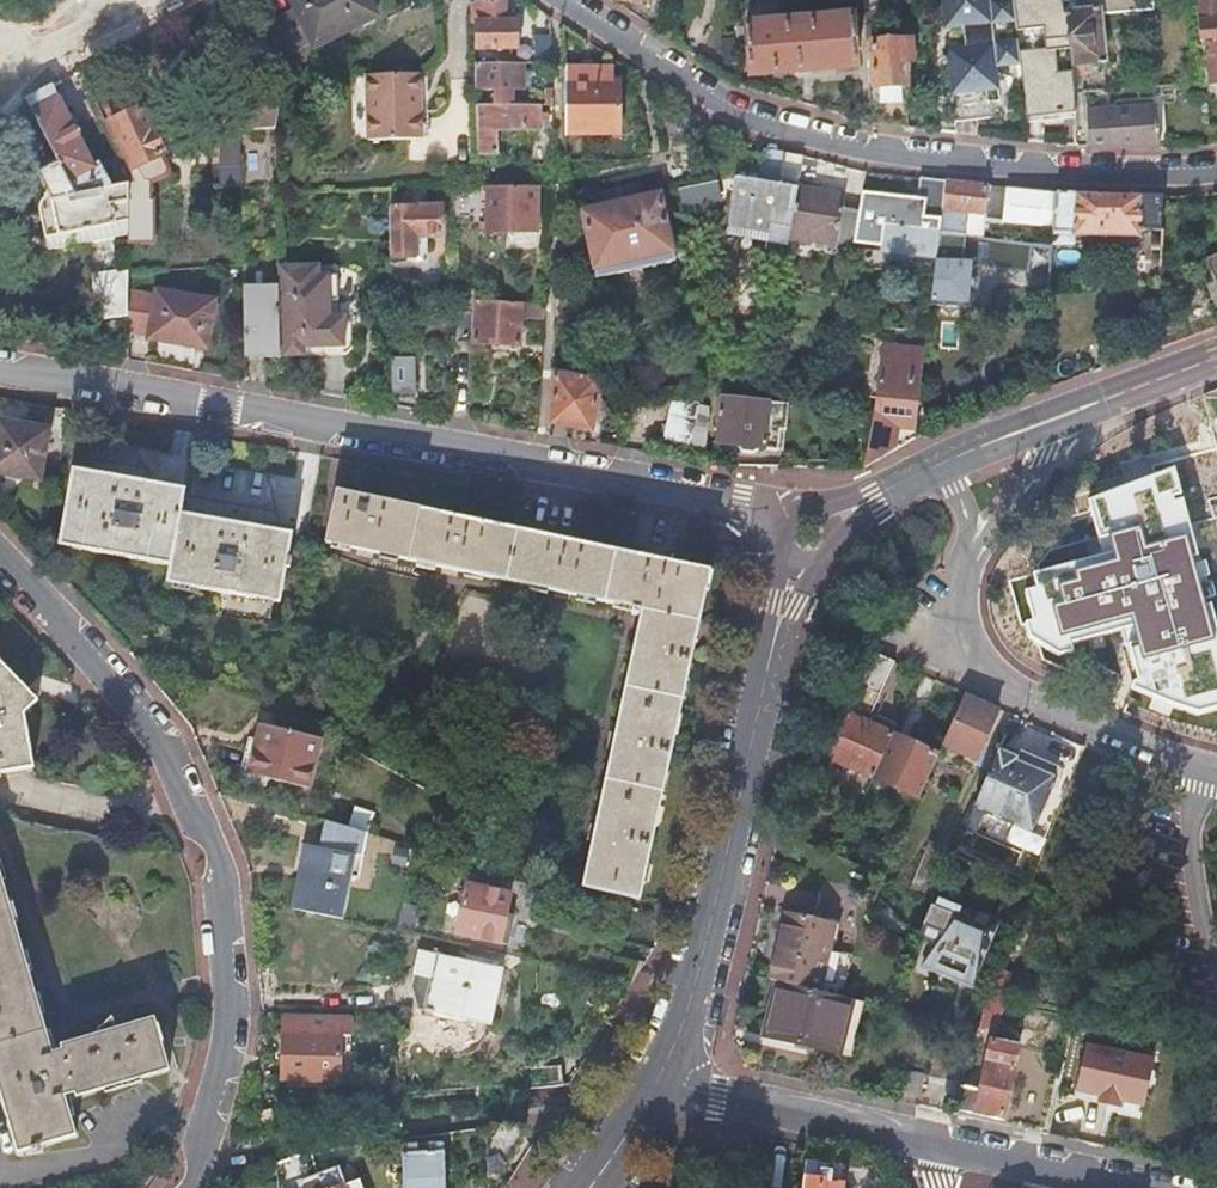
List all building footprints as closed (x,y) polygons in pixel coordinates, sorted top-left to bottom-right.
[(263,24),(275,59),(308,42),(311,47),(374,15),(366,0),(288,0),(292,9),(263,24)] [(480,0),(479,0),(466,5),(468,25),(474,25),(474,50),(513,50),(513,22),(510,22),(509,15),(502,16),(502,4),(481,5),(480,0)] [(864,85),(870,84),(870,87),(903,85),(900,41),(874,42),(871,0),(859,0),(864,85)] [(1015,66),(1014,53),(1012,41),(990,43),(987,25),(1010,22),(1008,0),(996,0),(984,2),(984,0),(934,0),(938,30),(958,29),(959,46),(940,49),(945,97),(995,91),(992,68),(1015,66)] [(1021,117),(1070,113),(1069,95),(1067,72),(1053,73),(1050,49),(1063,48),(1059,15),(1055,2),(1055,0),(1008,0),(1010,22),(1011,31),(1041,27),(1043,49),(1014,53),(1015,66),(1021,117)] [(1055,2),(1059,15),(1063,48),(1065,67),(1096,63),(1092,0),(1071,0),(1055,2)] [(1190,0),(1195,45),(1197,44),(1201,87),(1203,86),(1216,85),(1216,0),(1191,0),(1190,0)] [(731,29),(733,46),(744,45),(746,78),(852,68),(847,18),(807,22),(807,30),(784,32),(784,25),(731,29)] [(548,65),(548,44),(531,44),(531,60),(531,65),(548,65)] [(520,92),(519,65),(470,66),(472,93),(493,93),(493,107),(509,107),(509,92),(520,92)] [(563,69),(565,136),(618,136),(616,81),(609,81),(609,69),(563,69)] [(415,74),(363,76),(365,144),(419,142),(418,114),(415,74)] [(89,168),(49,89),(23,102),(22,102),(56,167),(70,195),(72,199),(97,193),(108,192),(95,166),(89,168)] [(129,170),(123,173),(129,186),(123,187),(123,188),(124,238),(123,245),(150,245),(150,203),(147,203),(146,187),(168,177),(150,137),(139,115),(130,95),(101,108),(129,170)] [(260,124),(264,97),(249,96),(242,130),(260,124)] [(278,97),(264,97),(260,124),(242,130),(241,132),(272,132),(278,97)] [(538,131),(538,107),(509,107),(493,107),(473,107),(475,156),(497,155),(496,139),(490,131),(538,131)] [(1076,113),(1077,146),(1144,148),(1157,149),(1153,107),(1076,113)] [(139,115),(150,137),(161,132),(150,110),(139,115)] [(418,114),(419,142),(426,141),(425,114),(418,114)] [(241,138),(243,193),(262,192),(261,165),(267,165),(267,138),(241,138)] [(237,187),(236,145),(218,145),(218,188),(237,187)] [(774,184),(778,160),(779,152),(760,148),(756,172),(768,175),(767,182),(774,184)] [(123,245),(124,238),(123,188),(108,192),(97,193),(72,199),(70,195),(56,167),(51,170),(48,164),(32,172),(45,199),(40,202),(37,206),(35,214),(46,262),(123,245)] [(733,176),(728,210),(729,210),(725,234),(744,237),(748,213),(768,216),(765,233),(786,238),(795,187),(774,184),(767,182),(768,175),(756,172),(754,179),(733,176)] [(939,211),(943,182),(917,179),(914,200),(923,201),(920,218),(938,221),(939,213),(939,211)] [(1004,188),(943,182),(939,211),(939,213),(938,221),(936,236),(952,238),(961,239),(963,215),(981,217),(1039,224),(1043,192),(1004,188)] [(593,279),(671,262),(657,195),(637,198),(635,186),(594,195),(596,207),(578,210),(593,279)] [(795,187),(786,238),(850,249),(851,244),(856,212),(840,210),(843,197),(795,187)] [(538,234),(537,188),(485,190),(486,227),(478,227),(478,233),(486,233),(486,236),(538,234)] [(1051,193),(1043,192),(1039,224),(981,217),(981,224),(1048,231),(1049,227),(1051,193)] [(936,236),(938,221),(920,218),(923,201),(914,200),(899,198),(859,193),(856,212),(851,244),(861,245),(878,247),(877,254),(934,261),(934,260),(936,236)] [(1159,197),(1051,193),(1049,227),(1158,232),(1159,197)] [(434,210),(386,211),(387,260),(411,259),(410,240),(435,240),(434,210)] [(981,217),(963,215),(961,239),(979,240),(981,224),(981,217)] [(936,236),(934,260),(934,261),(932,277),(932,278),(928,307),(968,311),(973,263),(950,260),(952,238),(936,236)] [(932,277),(934,261),(877,254),(878,247),(861,245),(857,269),(895,274),(896,268),(914,271),(914,276),(932,278),(932,277)] [(1203,259),(1203,257),(1201,258),(1202,262),(1203,261),(1209,276),(1208,277),(1209,279),(1210,279),(1216,299),(1216,302),(1216,254),(1203,259)] [(276,271),(275,271),(275,292),(276,359),(277,359),(277,360),(301,359),(301,351),(341,350),(340,320),(323,320),(323,304),(335,304),(334,278),(315,278),(315,269),(276,269),(276,271)] [(96,298),(124,298),(124,294),(124,272),(89,272),(88,298),(96,298)] [(476,291),(454,289),(454,300),(455,300),(475,302),(476,291)] [(275,292),(239,292),(241,360),(276,359),(275,292)] [(152,299),(124,294),(124,298),(124,334),(145,337),(145,340),(201,350),(209,303),(152,294),(152,299)] [(96,317),(124,317),(124,298),(96,298),(96,317)] [(475,302),(455,300),(453,343),(517,347),(519,317),(520,304),(475,302)] [(542,318),(543,305),(520,304),(519,317),(542,318)] [(914,431),(923,351),(883,349),(863,470),(894,451),(896,429),(914,431)] [(349,350),(341,350),(301,351),(301,359),(343,358),(349,353),(349,350)] [(389,361),(389,391),(411,390),(410,361),(389,361)] [(600,423),(607,418),(609,417),(598,398),(595,399),(592,383),(551,375),(548,424),(589,432),(591,422),(600,423)] [(775,433),(781,433),(783,408),(721,401),(716,446),(709,445),(709,447),(772,453),(775,433)] [(0,425),(0,475),(36,481),(44,431),(0,425)] [(779,454),(781,433),(775,433),(772,453),(779,454)] [(287,538),(176,518),(187,458),(76,438),(57,549),(167,568),(164,585),(276,606),(282,571),(286,571),(288,561),(284,561),(287,538)] [(707,574),(334,494),(324,546),(630,612),(629,618),(638,620),(580,890),(637,902),(707,574)] [(1158,721),(1216,709),(1216,544),(1213,524),(1192,528),(1186,500),(1153,507),(1060,526),(1071,580),(1126,569),(1130,592),(1158,721)] [(873,780),(873,779),(892,736),(866,724),(870,714),(893,663),(874,654),(827,759),(873,780)] [(0,667),(0,775),(31,771),(22,716),(35,703),(0,667)] [(963,700),(943,747),(976,761),(995,714),(963,700)] [(866,724),(892,736),(896,727),(870,714),(866,724)] [(317,741),(265,729),(259,752),(253,750),(247,777),(306,791),(317,741)] [(873,779),(921,800),(939,757),(892,736),(873,779)] [(1012,755),(994,748),(970,807),(1026,830),(1053,767),(1051,766),(1050,768),(1015,753),(1016,751),(1014,751),(1012,755)] [(356,814),(342,809),(337,822),(352,828),(356,814)] [(357,881),(367,836),(324,823),(319,849),(311,847),(295,912),(311,915),(336,921),(345,877),(357,881)] [(910,888),(931,895),(949,849),(929,842),(910,888)] [(509,896),(465,886),(453,936),(497,946),(504,947),(509,925),(503,923),(509,896)] [(0,887),(0,1102),(15,1154),(27,1150),(29,1156),(37,1153),(36,1148),(71,1137),(60,1097),(72,1094),(73,1099),(166,1073),(151,1022),(112,1033),(109,1021),(99,1030),(96,1032),(97,1037),(58,1048),(59,1049),(47,1052),(0,887)] [(998,915),(936,891),(921,927),(938,934),(928,960),(973,978),(998,915)] [(826,959),(833,960),(841,921),(788,910),(786,916),(833,926),(826,959)] [(777,983),(832,996),(839,962),(833,960),(826,959),(833,926),(786,916),(772,982),(777,983)] [(500,971),(415,953),(409,978),(411,978),(409,989),(419,991),(414,1012),(487,1028),(488,1026),(481,1024),(493,972),(499,973),(500,971)] [(643,965),(634,963),(629,981),(631,983),(643,965)] [(1010,974),(996,969),(972,1030),(990,1037),(1005,998),(998,995),(1003,994),(1010,974)] [(764,1037),(840,1055),(852,1000),(837,997),(832,996),(777,983),(764,1037)] [(850,1057),(862,1002),(852,1000),(840,1055),(850,1057)] [(347,1038),(347,1019),(282,1016),(279,1082),(335,1085),(335,1077),(337,1038),(347,1038)] [(346,1077),(347,1038),(337,1038),(335,1077),(346,1077)] [(974,1090),(961,1087),(956,1108),(1003,1119),(1020,1048),(994,1041),(983,1085),(975,1084),(974,1090)] [(924,1075),(923,1078),(951,1085),(959,1052),(930,1045),(924,1075)] [(1151,1059),(1085,1045),(1075,1092),(1098,1097),(1096,1103),(1117,1107),(1118,1101),(1141,1106),(1151,1059)] [(559,1067),(523,1070),(525,1092),(561,1087),(559,1067)] [(897,1102),(918,1107),(923,1078),(924,1075),(903,1071),(897,1102)] [(335,1085),(279,1082),(279,1089),(335,1092),(335,1085)] [(515,1127),(484,1131),(486,1181),(495,1180),(498,1175),(522,1137),(515,1127)] [(843,1182),(829,1180),(831,1169),(826,1168),(827,1162),(824,1162),(827,1147),(805,1143),(800,1187),(842,1187),(843,1182)] [(402,1148),(402,1187),(443,1187),(443,1147),(402,1148)] [(335,1178),(305,1187),(338,1187),(335,1178)]
